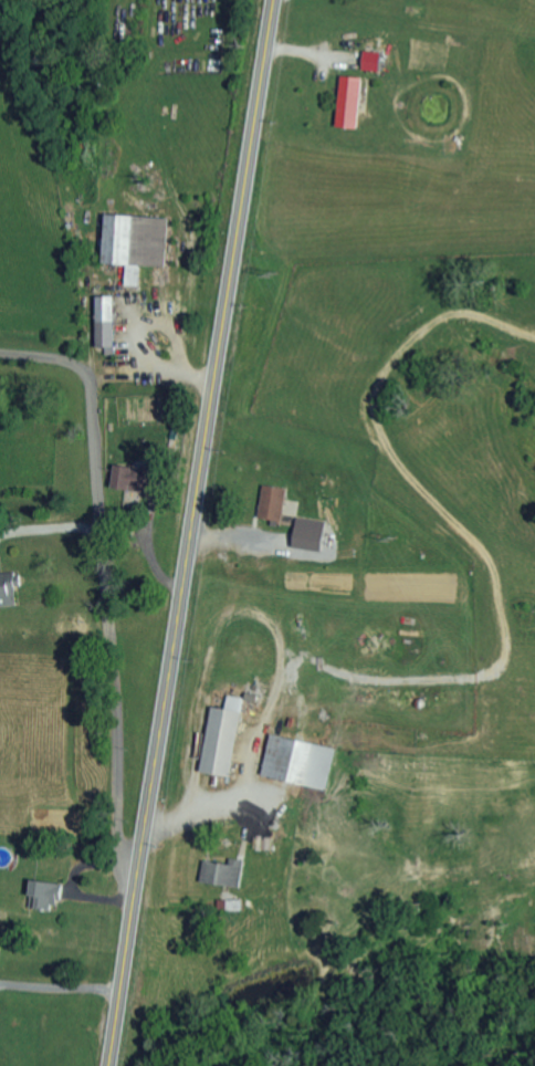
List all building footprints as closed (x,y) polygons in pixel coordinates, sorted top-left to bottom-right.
[(379,71),(380,53),(362,51),(361,70),(379,71)] [(336,128),(358,128),(360,78),(338,77),(336,128)] [(168,219),(104,216),(101,265),(125,266),(124,286),(138,286),(139,267),(166,268),(168,219)] [(114,355),(113,297),(95,297),(96,348),(104,348),(105,355),(114,355)] [(111,487),(134,490),(137,467),(113,465),(111,487)] [(282,520),(285,487),(262,485),(258,517),(282,520)] [(324,520),(296,517),(292,548),(321,551),(324,520)] [(16,606),(15,584),(19,584),(19,572),(0,573),(0,606),(16,606)] [(240,697),(225,695),(223,708),(208,706),(199,772),(228,776),(240,697)] [(260,776),(325,789),(334,747),(268,734),(260,776)] [(243,860),(229,858),(228,864),(202,860),(200,882),(240,887),(243,860)] [(35,896),(33,907),(54,911),(59,884),(30,879),(28,895),(35,896)]
